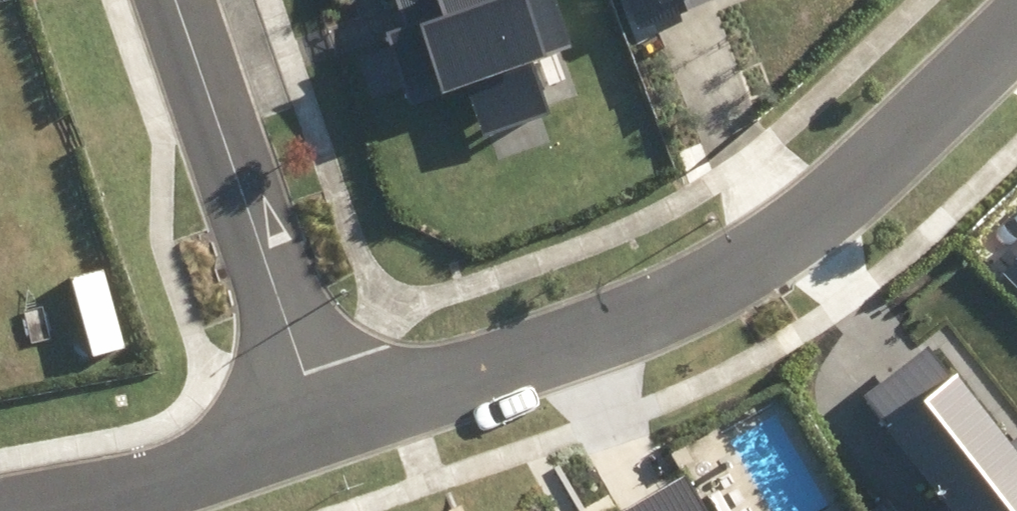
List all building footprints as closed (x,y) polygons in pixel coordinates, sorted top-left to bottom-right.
[(410,28),(391,34),(412,97),(571,44),(556,0),(400,0),(410,28)] [(639,28),(710,0),(628,0),(639,28)] [(1004,261),(1016,275),(1016,249),(1004,261)] [(1010,429),(958,360),(954,363),(933,335),(864,386),(959,510),(1016,510),(1016,423),(1010,429)] [(685,464),(604,510),(712,510),(685,464)]
